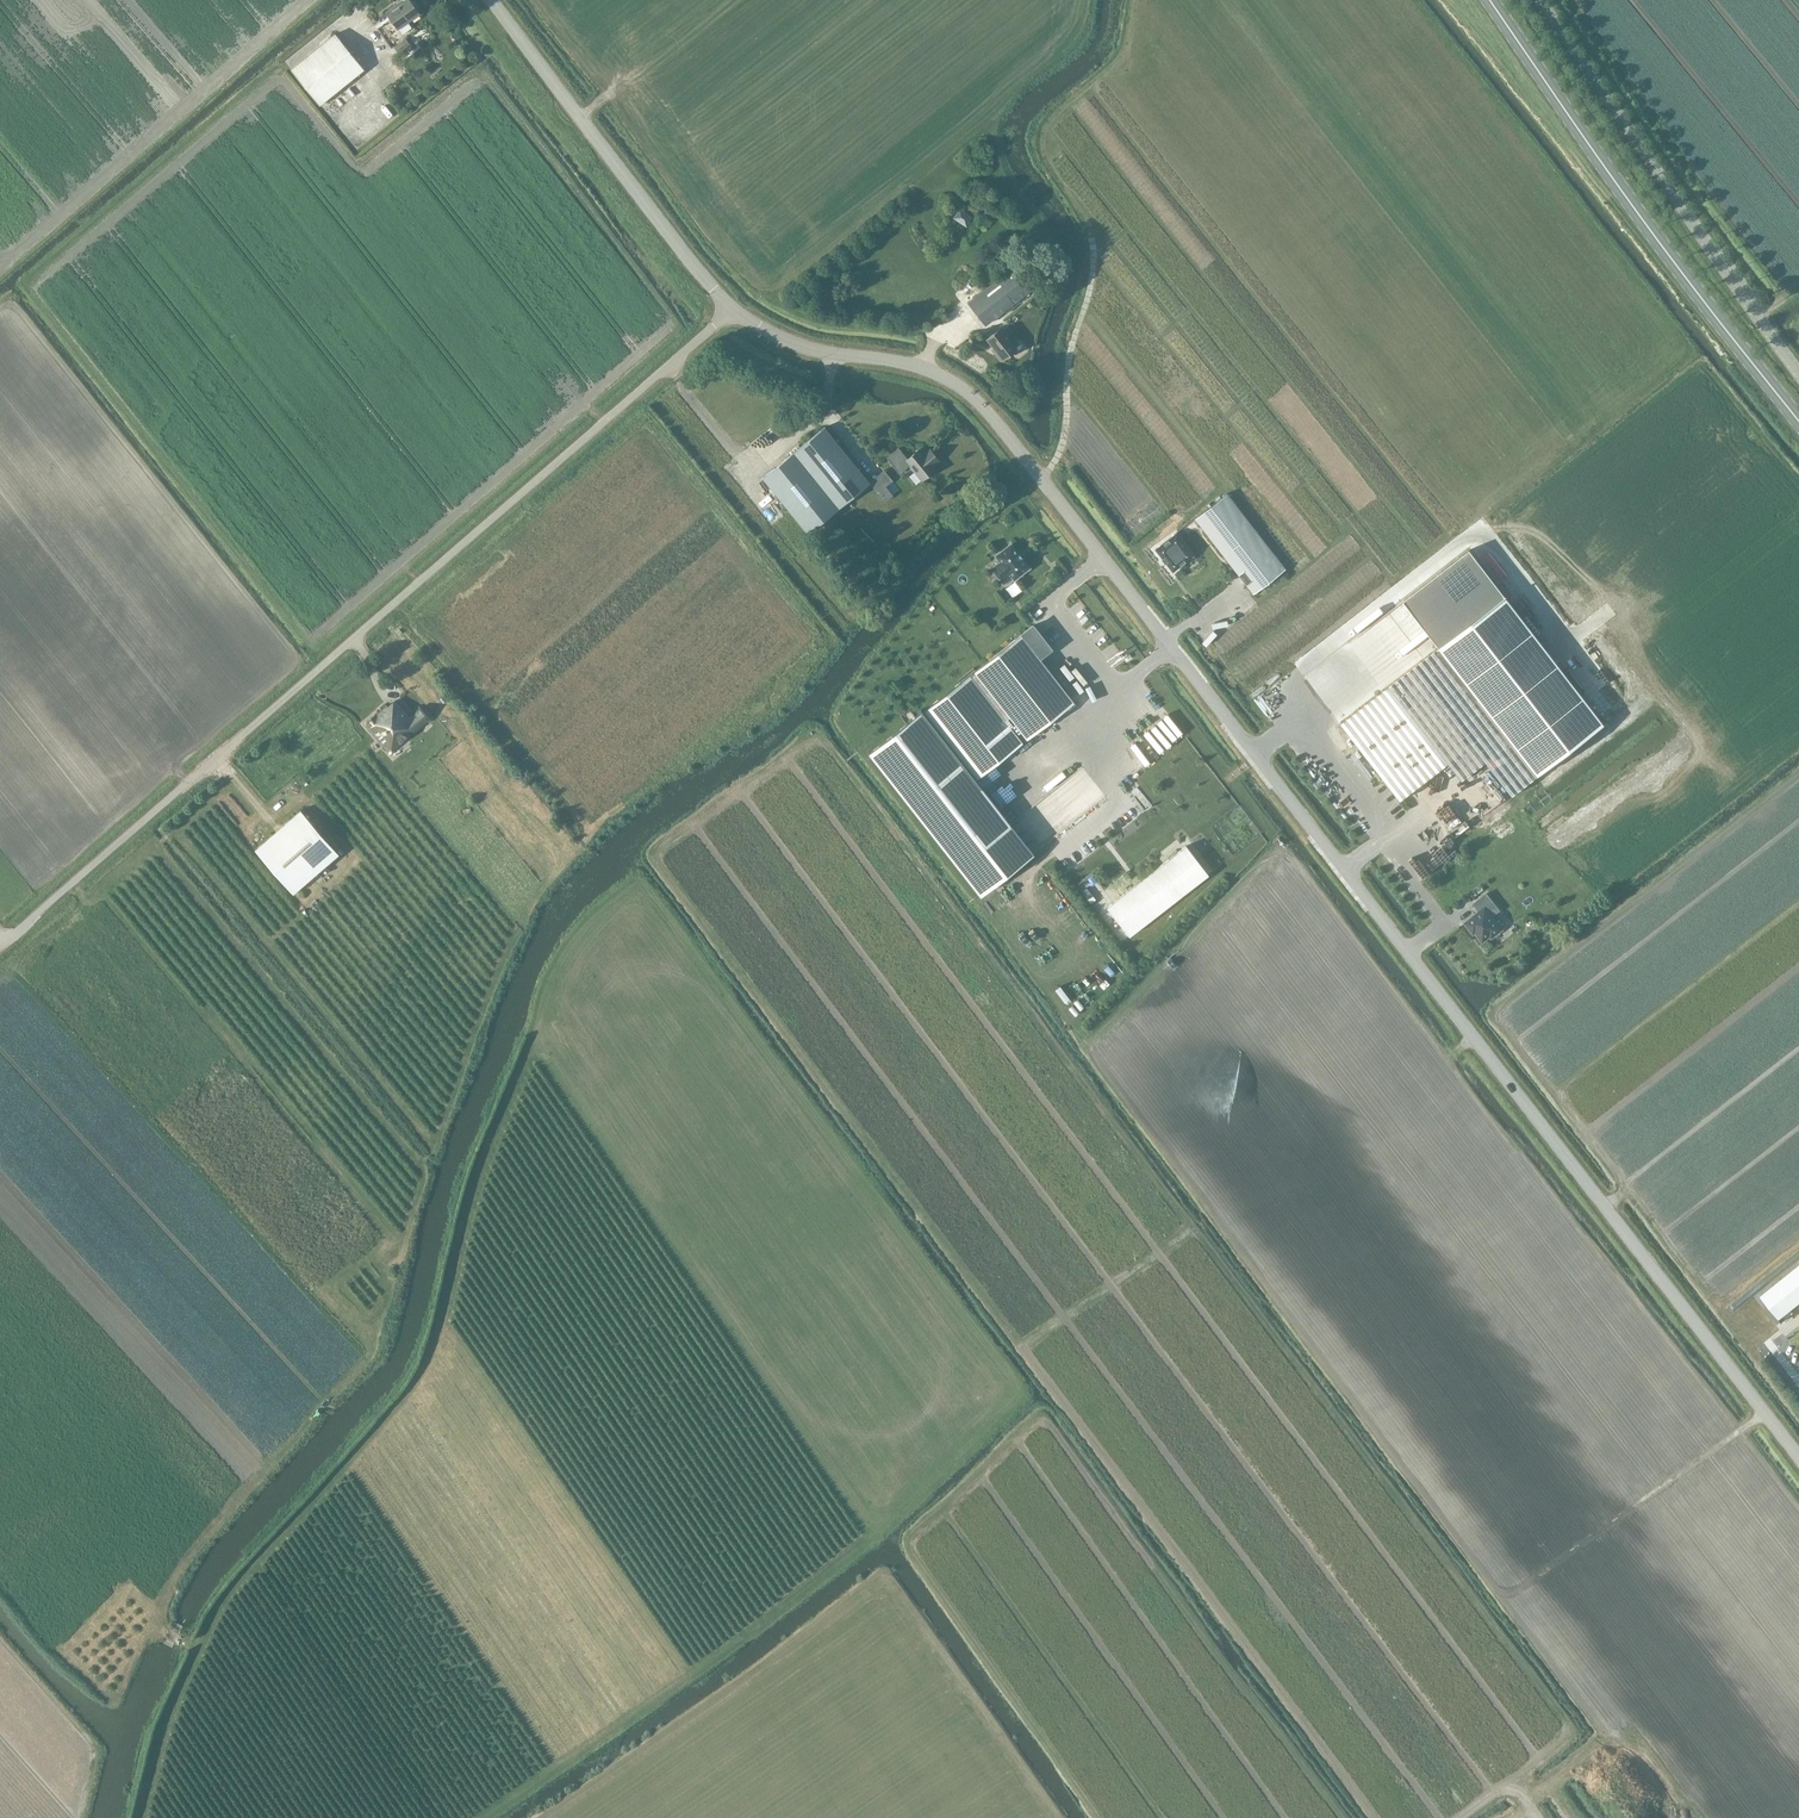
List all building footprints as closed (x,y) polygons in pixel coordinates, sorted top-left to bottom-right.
[(419,13),(410,0),(407,0),(397,7),(396,6),(386,12),(398,28),(419,13)] [(291,69),(320,105),(364,69),(336,33),(291,69)] [(398,55),(409,46),(404,40),(393,49),(398,55)] [(965,215),(955,215),(954,224),(965,224),(965,215)] [(1012,304),(1030,290),(1013,267),(967,302),(985,325),(1003,311),(1006,313),(1014,307),(1012,304)] [(1000,330),(987,340),(997,351),(995,353),(1001,361),(1016,349),(1000,330)] [(808,533),(870,483),(824,427),(763,477),(808,533)] [(923,454),(919,449),(907,458),(904,455),(898,461),(905,469),(910,465),(922,480),(935,469),(932,466),(939,460),(930,448),(923,454)] [(1195,518),(1253,593),(1285,569),(1226,493),(1195,518)] [(1176,533),(1155,549),(1173,571),(1193,555),(1176,533)] [(1349,536),(1211,643),(1221,656),(1359,549),(1349,536)] [(991,567),(1001,580),(1005,585),(1014,579),(1015,578),(1028,568),(1029,567),(1029,566),(1028,566),(1022,558),(1022,557),(1021,556),(1021,557),(1019,554),(1019,553),(1018,552),(1018,553),(1011,544),(1011,543),(1009,544),(1010,544),(996,554),(995,555),(996,556),(1000,561),(991,567)] [(1219,619),(1216,601),(1204,602),(1207,620),(1219,619)] [(1487,610),(1341,723),(1401,800),(1449,763),(1462,780),(1486,761),(1513,795),(1586,738),(1487,610)] [(1033,625),(869,753),(980,894),(1033,853),(1010,824),(1018,818),(1011,808),(1003,815),(981,787),(982,787),(975,779),(1074,702),(1039,658),(1051,648),(1033,625)] [(429,718),(420,707),(409,717),(395,700),(388,706),(386,705),(364,724),(389,753),(429,718)] [(1030,755),(1039,746),(1034,742),(1025,751),(1030,755)] [(999,766),(983,777),(987,782),(1003,771),(999,766)] [(1454,802),(1466,822),(1506,797),(1497,781),(1467,800),(1459,788),(1453,792),(1458,799),(1454,802)] [(301,813),(255,852),(293,896),(338,857),(301,813)] [(1453,854),(1459,849),(1454,843),(1448,848),(1453,854)] [(1186,845),(1107,907),(1129,935),(1202,878),(1193,867),(1188,871),(1183,866),(1195,857),(1186,845)] [(1465,922),(1473,933),(1475,931),(1483,941),(1490,935),(1492,937),(1502,929),(1492,916),(1499,910),(1486,893),(1473,903),(1479,911),(1465,922)] [(1763,1298),(1777,1317),(1798,1300),(1798,1269),(1763,1298)] [(1779,1317),(1782,1321),(1794,1312),(1791,1308),(1790,1308),(1779,1317)]
